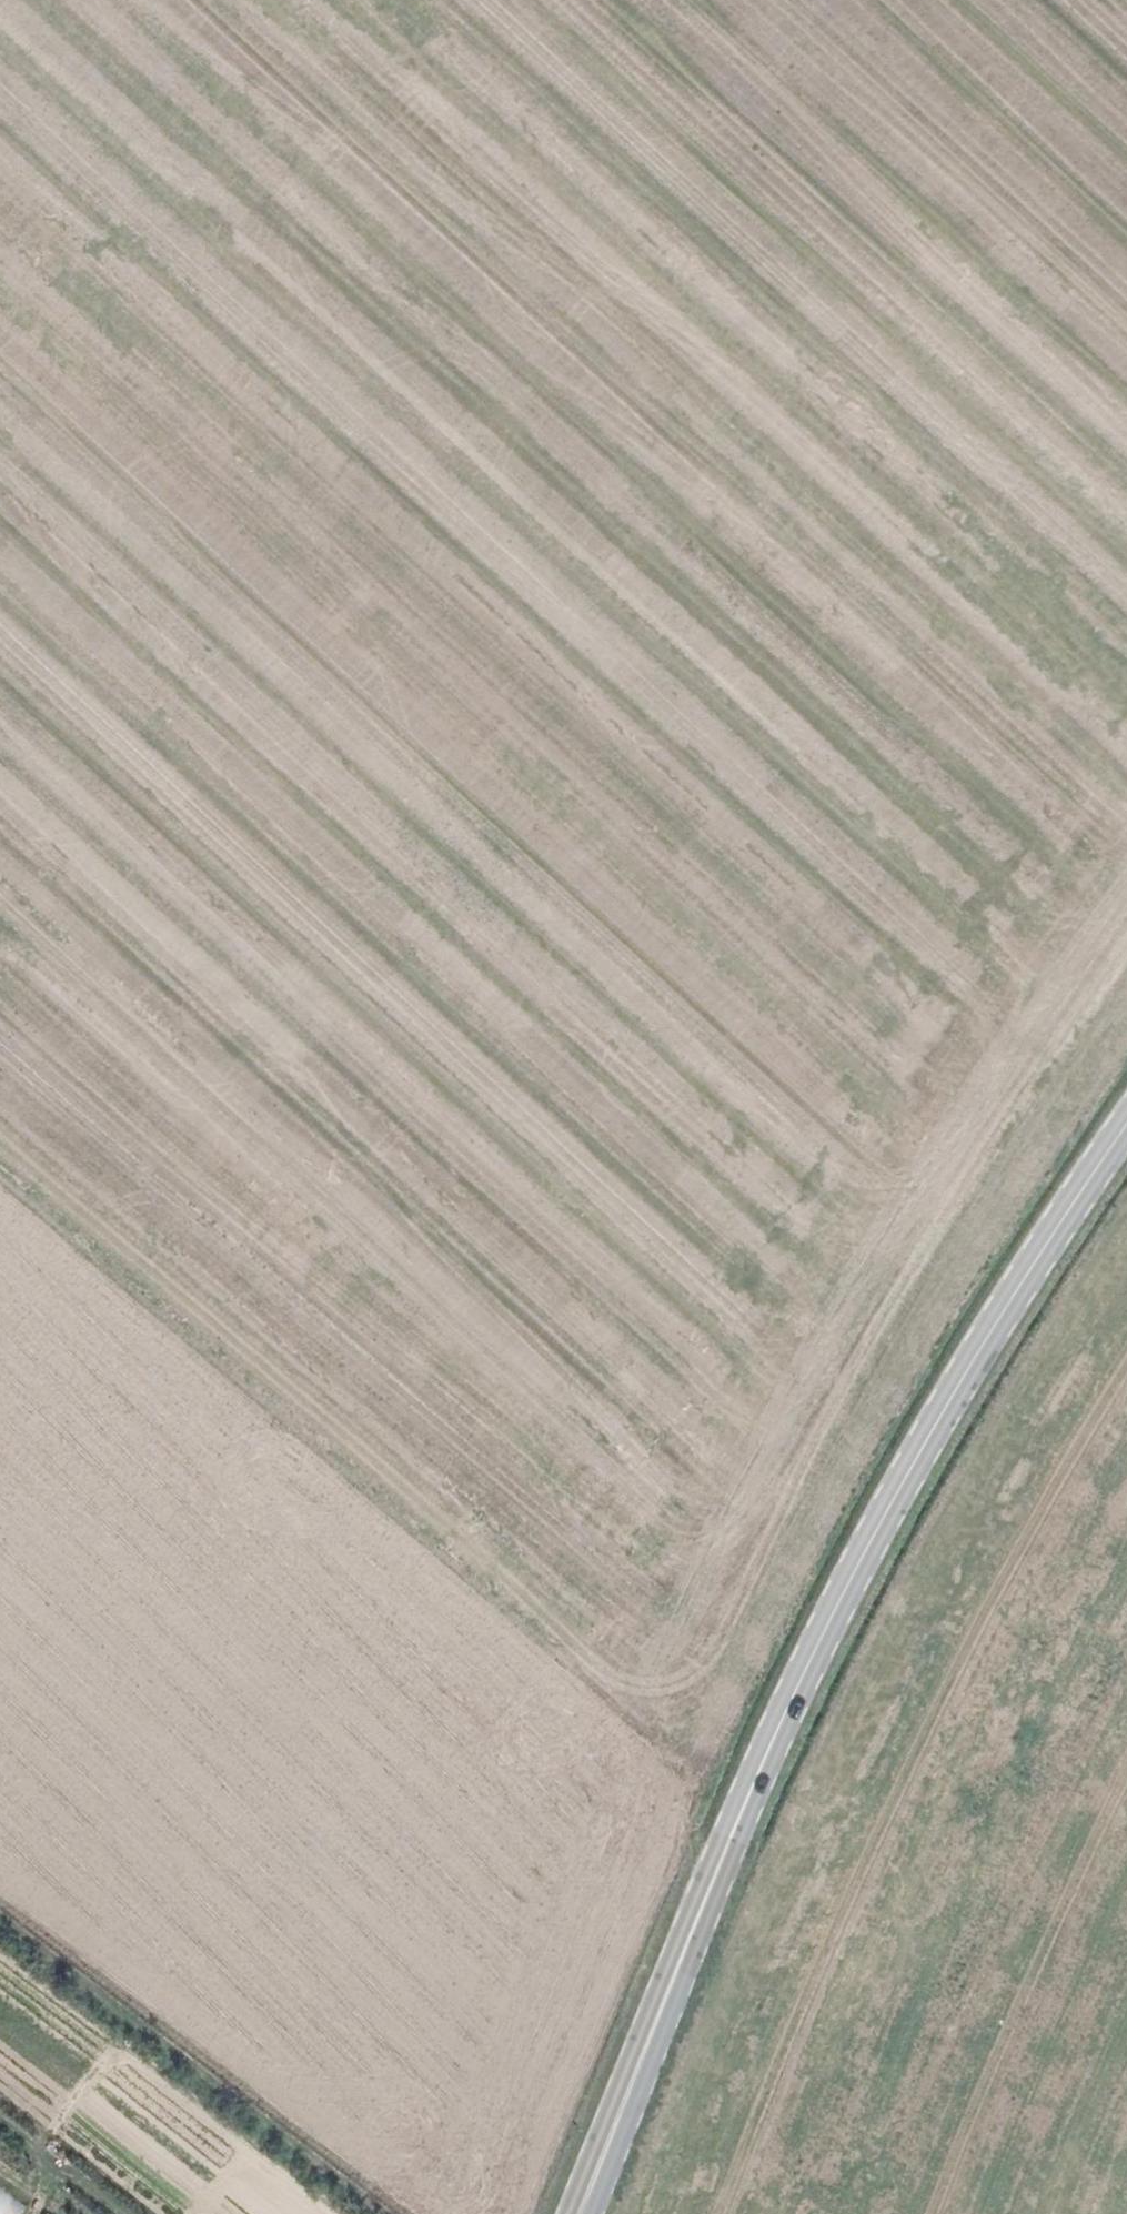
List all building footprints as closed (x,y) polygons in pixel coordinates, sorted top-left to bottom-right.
[(23,2202),(0,2187),(0,2213),(15,2213),(23,2202)]
